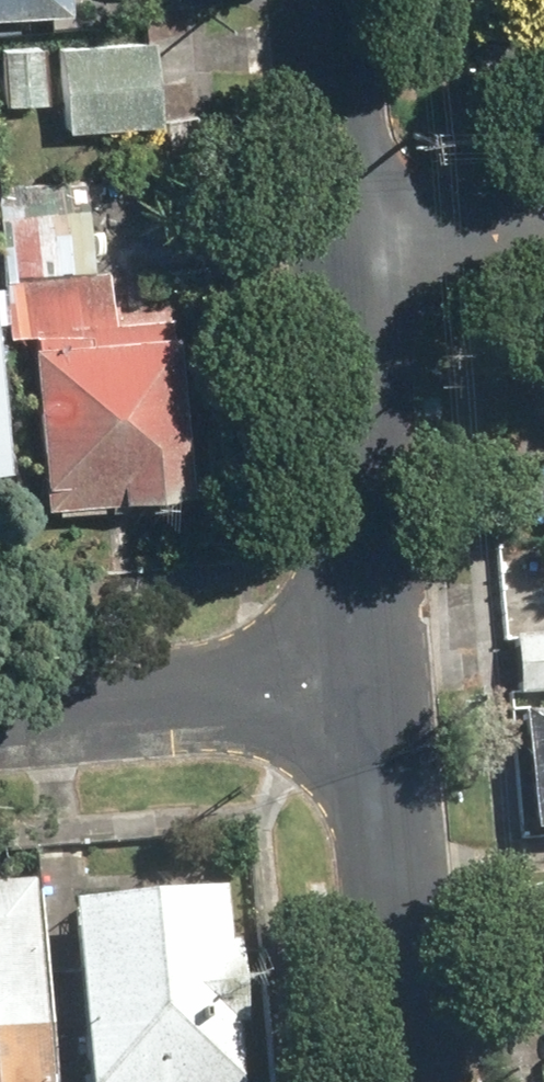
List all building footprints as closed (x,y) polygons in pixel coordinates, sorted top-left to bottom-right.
[(59,12),(58,0),(0,0),(0,15),(59,12)] [(52,41),(58,128),(148,122),(143,36),(52,41)] [(29,502),(175,492),(162,317),(94,322),(83,174),(0,180),(0,333),(17,332),(29,502)] [(513,633),(516,692),(543,690),(543,631),(513,633)] [(518,712),(529,830),(543,828),(543,710),(518,712)] [(34,878),(0,881),(0,1081),(49,1081),(34,878)] [(81,1081),(233,1081),(227,1024),(241,1023),(234,943),(220,944),(215,887),(65,901),(81,1081)]
